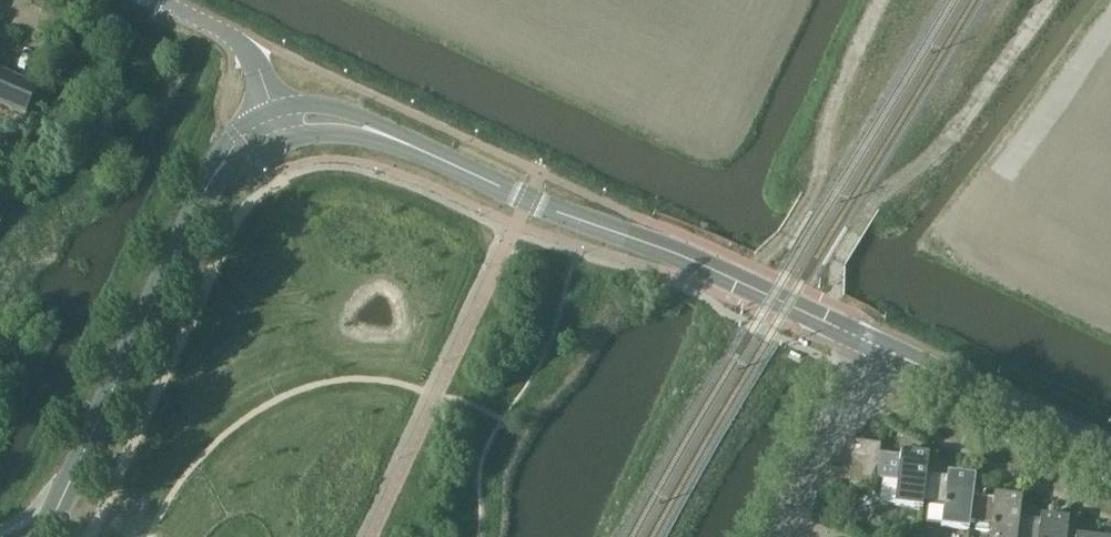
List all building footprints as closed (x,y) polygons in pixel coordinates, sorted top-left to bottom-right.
[(26,118),(38,89),(0,73),(0,106),(26,118)] [(855,442),(855,443),(853,456),(880,459),(880,454),(881,445),(855,442)] [(926,475),(927,475),(929,459),(880,454),(880,459),(878,473),(877,479),(886,480),(883,503),(897,505),(897,506),(922,509),(923,500),(926,475)] [(878,473),(880,459),(853,456),(851,470),(878,473)] [(877,479),(878,473),(851,470),(850,485),(876,488),(877,479)] [(976,481),(927,475),(926,475),(923,500),(946,503),(943,527),(969,530),(970,522),(970,521),(973,497),(974,497),(976,481)] [(974,497),(973,497),(970,521),(970,522),(975,522),(974,527),(977,531),(988,532),(992,529),(992,524),(993,524),(992,536),(1017,536),(1020,518),(1022,502),(974,497)] [(1020,518),(1017,536),(1067,536),(1069,523),(1020,518)]
